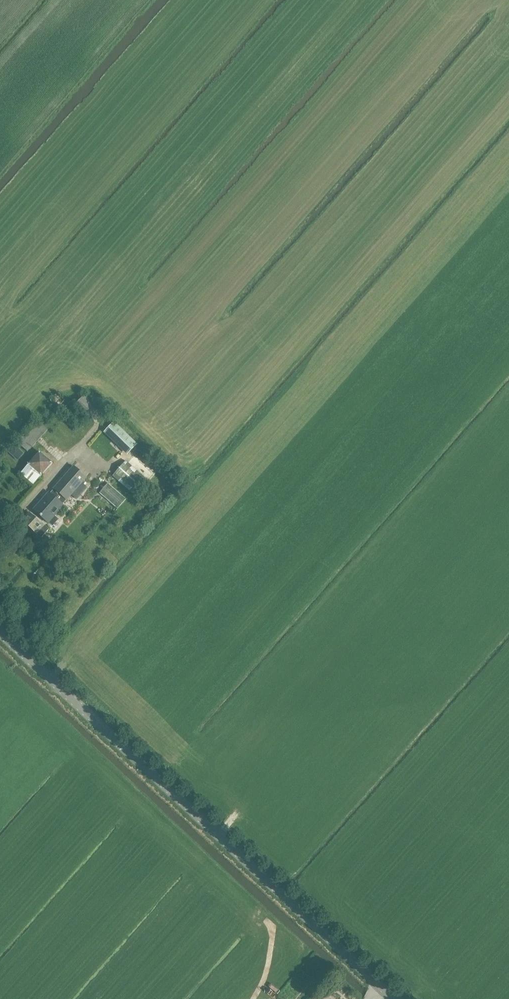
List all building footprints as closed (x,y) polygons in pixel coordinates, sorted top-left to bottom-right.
[(51,401),(80,425),(87,417),(57,393),(51,401)] [(103,411),(86,395),(76,406),(93,422),(103,411)] [(28,451),(48,430),(37,420),(17,442),(28,451)] [(105,431),(129,454),(137,444),(114,422),(105,431)] [(8,452),(18,461),(24,454),(14,445),(8,452)] [(136,448),(132,453),(147,466),(151,461),(136,448)] [(40,452),(21,474),(33,485),(53,463),(40,452)] [(149,482),(126,461),(113,476),(136,496),(149,482)] [(54,489),(66,501),(86,478),(74,467),(54,489)] [(108,484),(99,493),(117,509),(126,499),(108,484)] [(58,519),(54,516),(63,506),(63,505),(66,501),(54,489),(50,494),(49,493),(33,510),(48,523),(49,522),(52,525),(58,519)] [(28,513),(21,521),(36,534),(39,531),(41,533),(45,528),(43,527),(44,526),(29,512),(28,513)] [(38,549),(42,557),(50,553),(46,545),(38,549)]
